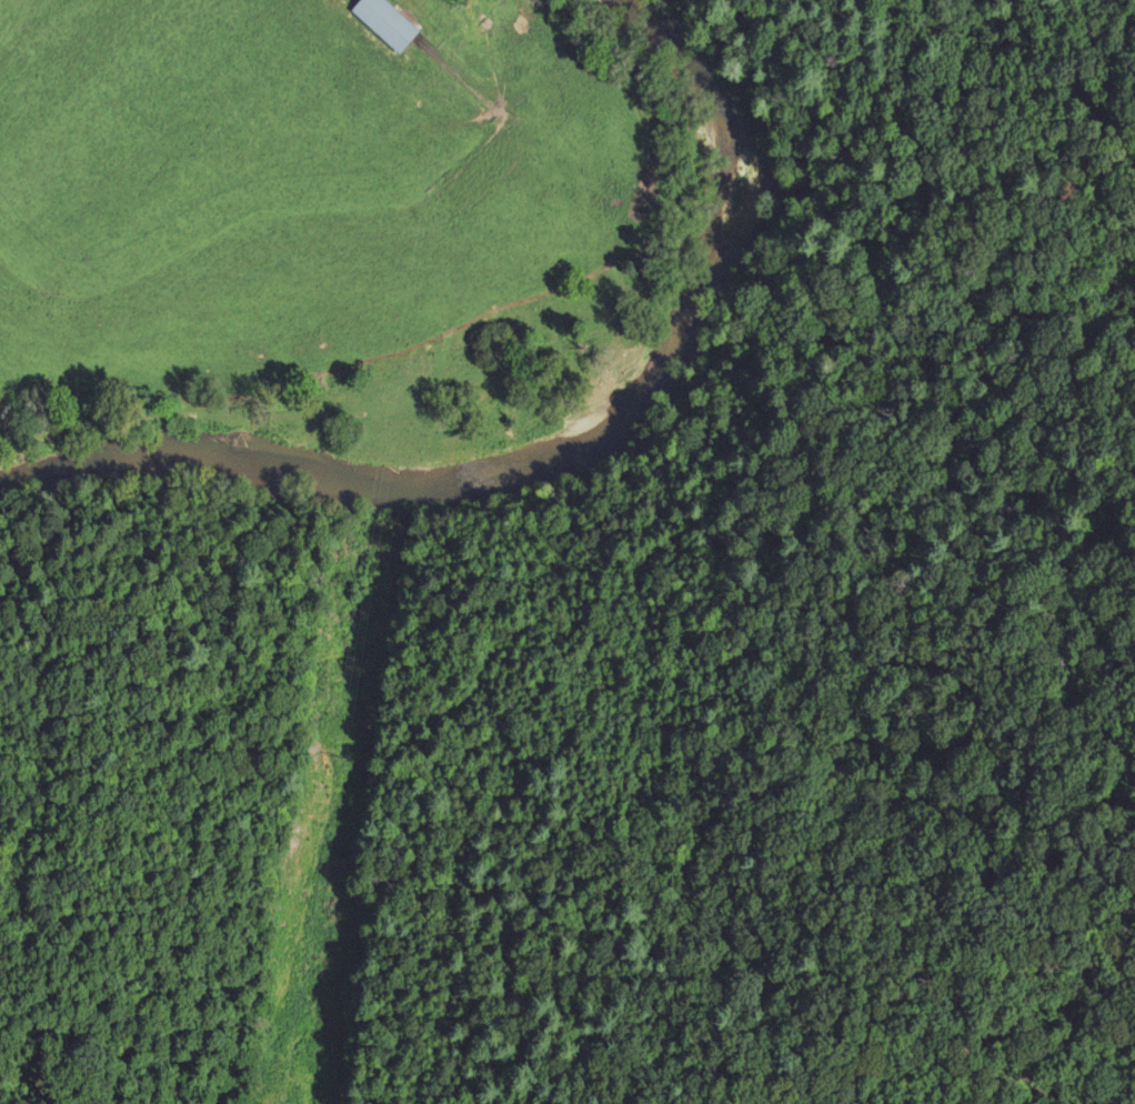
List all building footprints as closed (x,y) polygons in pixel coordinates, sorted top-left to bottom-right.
[(400,58),(423,35),(388,0),(364,0),(353,11),(400,58)]
